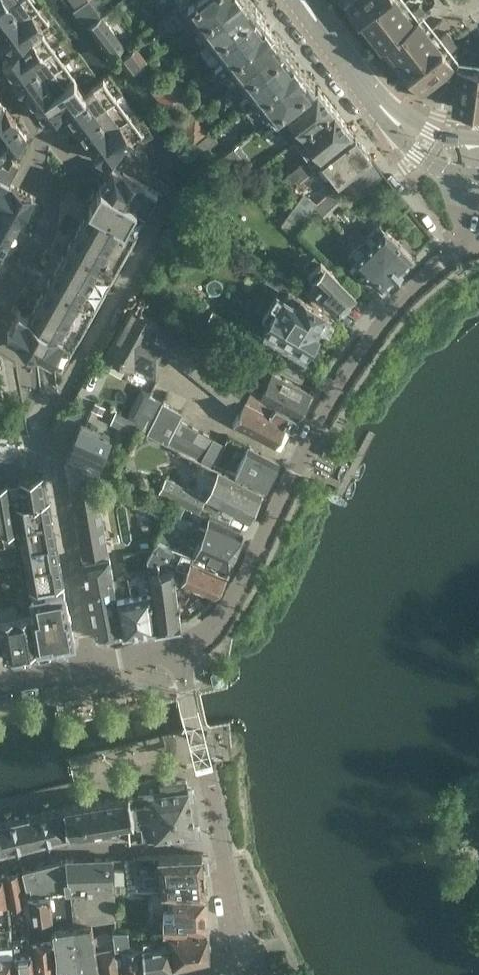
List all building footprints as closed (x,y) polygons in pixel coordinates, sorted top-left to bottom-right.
[(0,13),(0,32),(2,34),(38,7),(33,0),(18,0),(0,13)] [(18,0),(0,0),(0,13),(18,0)] [(97,14),(99,13),(89,0),(81,0),(74,5),(72,7),(85,24),(97,14)] [(173,9),(188,27),(225,0),(184,0),(173,9)] [(188,27),(183,31),(188,37),(197,30),(208,43),(254,8),(253,7),(248,0),(225,0),(188,27)] [(471,52),(469,64),(456,62),(447,51),(457,44),(447,31),(438,38),(430,29),(426,23),(420,15),(425,11),(420,4),(410,12),(402,0),(348,0),(382,44),(386,42),(393,50),(421,87),(425,84),(436,97),(453,99),(452,104),(478,108),(478,53),(471,52)] [(49,23),(38,7),(2,34),(13,49),(49,23)] [(254,8),(208,43),(222,62),(269,26),(255,8),(254,8)] [(121,46),(97,14),(85,24),(109,56),(121,46)] [(269,26),(222,62),(213,69),(221,78),(229,71),(237,81),(283,45),(269,26)] [(54,49),(43,34),(3,63),(14,78),(54,49)] [(283,45),(237,81),(248,95),(239,102),(243,107),(298,65),(284,47),(283,45)] [(64,63),(54,49),(14,78),(24,92),(64,63)] [(138,62),(129,51),(115,62),(125,73),(138,62)] [(35,107),(75,78),(64,63),(24,92),(35,107)] [(298,65),(243,107),(247,111),(255,105),(266,119),(312,83),(298,65)] [(139,69),(130,76),(140,88),(149,81),(139,69)] [(85,92),(75,78),(35,107),(46,123),(64,109),(85,93),(85,92)] [(103,79),(85,92),(85,93),(64,109),(77,126),(116,97),(103,79)] [(169,90),(161,79),(144,92),(152,103),(169,90)] [(293,140),(334,109),(316,87),(272,121),(289,143),(293,140)] [(77,126),(90,144),(130,116),(116,97),(77,126)] [(186,119),(173,101),(159,112),(172,130),(186,119)] [(16,122),(5,107),(0,110),(0,133),(16,122)] [(351,131),(334,109),(293,140),(306,156),(299,161),(296,158),(274,174),(290,178),(310,162),(311,162),(351,131)] [(142,133),(130,116),(90,144),(102,162),(142,133)] [(0,133),(0,156),(26,137),(16,122),(0,133)] [(61,364),(158,192),(40,128),(19,166),(12,162),(9,169),(2,165),(0,166),(0,330),(61,364)] [(209,133),(205,129),(191,140),(194,144),(209,133)] [(370,157),(370,156),(354,136),(321,161),(323,163),(317,168),(324,177),(330,172),(337,182),(338,181),(370,157)] [(241,169),(226,150),(213,161),(216,165),(241,169)] [(382,173),(370,157),(338,181),(350,197),(382,173)] [(297,201),(314,210),(318,204),(303,193),(297,201)] [(286,217),(301,227),(314,210),(297,201),(286,217)] [(349,256),(381,288),(382,289),(413,258),(380,225),(349,256)] [(338,309),(354,293),(319,258),(307,270),(319,282),(312,290),(338,309)] [(327,313),(294,293),(299,284),(274,268),(267,279),(285,290),(273,310),(267,306),(260,317),(266,321),(264,323),(306,349),(308,347),(313,346),(316,341),(315,337),(314,337),(316,333),(314,332),(318,326),(319,326),(327,313)] [(166,357),(168,353),(178,336),(154,323),(156,320),(132,307),(105,356),(129,369),(131,365),(154,378),(166,357)] [(199,329),(221,343),(232,324),(210,311),(199,329)] [(168,353),(178,362),(195,341),(182,329),(178,336),(168,353)] [(178,362),(187,369),(204,349),(195,341),(178,362)] [(187,369),(197,377),(214,357),(204,349),(187,369)] [(223,365),(214,357),(197,377),(206,385),(223,365)] [(206,385),(216,393),(233,373),(223,365),(206,385)] [(269,403),(295,417),(308,392),(282,378),(270,372),(258,394),(269,403)] [(216,393),(225,400),(242,380),(233,373),(216,393)] [(225,400),(238,411),(250,388),(242,380),(225,400)] [(269,403),(258,394),(250,388),(238,411),(232,423),(273,444),(283,424),(290,428),(295,417),(269,403)] [(148,395),(146,398),(134,422),(146,428),(160,401),(148,395)] [(160,401),(146,428),(167,439),(178,419),(182,411),(160,400),(160,401)] [(167,439),(179,445),(189,425),(178,419),(167,439)] [(81,424),(66,457),(95,470),(110,437),(81,424)] [(190,451),(201,431),(189,425),(179,445),(190,451)] [(202,457),(208,445),(212,437),(201,431),(190,451),(202,457)] [(212,437),(208,445),(202,457),(213,462),(223,443),(212,437)] [(247,445),(231,476),(257,490),(259,486),(263,488),(277,461),(247,445)] [(66,465),(65,467),(65,468),(81,561),(109,556),(95,475),(66,465)] [(165,477),(158,491),(196,511),(204,497),(246,518),(260,491),(257,490),(231,476),(217,469),(203,496),(165,477)] [(8,480),(0,481),(0,551),(21,547),(34,616),(66,610),(61,581),(62,581),(43,473),(16,477),(17,479),(8,480)] [(188,520),(184,529),(234,550),(242,531),(209,516),(204,527),(188,520)] [(177,548),(226,570),(234,550),(184,529),(177,548)] [(174,580),(181,579),(186,568),(174,563),(168,554),(171,546),(156,539),(146,559),(154,627),(179,620),(174,580)] [(122,633),(116,597),(109,556),(81,561),(88,602),(94,637),(122,633)] [(139,593),(117,597),(116,597),(122,633),(151,627),(154,627),(146,559),(134,562),(139,593)] [(181,579),(213,592),(224,574),(189,559),(186,568),(181,579)] [(27,598),(25,585),(16,586),(19,599),(27,598)] [(30,617),(29,613),(17,615),(15,603),(0,606),(0,635),(4,655),(36,648),(30,617)] [(67,610),(66,610),(34,616),(30,617),(36,648),(73,641),(67,610)] [(219,669),(213,670),(210,674),(213,684),(217,687),(223,685),(225,681),(223,672),(219,669)] [(185,779),(158,782),(159,792),(147,794),(149,806),(130,808),(133,820),(191,811),(189,796),(193,796),(192,788),(186,789),(185,779)] [(127,796),(62,806),(69,834),(119,826),(119,822),(128,820),(133,820),(130,808),(127,796)] [(0,821),(0,850),(67,835),(69,834),(62,806),(0,821)] [(194,825),(191,811),(133,820),(128,820),(129,828),(137,827),(137,829),(141,829),(142,840),(198,833),(197,824),(194,825)] [(152,866),(153,873),(203,874),(201,855),(156,856),(157,865),(152,866)] [(132,857),(124,857),(127,890),(136,891),(132,857)] [(110,858),(64,859),(73,922),(89,920),(113,917),(114,889),(111,889),(110,858)] [(73,922),(64,859),(20,870),(25,890),(29,890),(29,893),(49,892),(52,936),(54,961),(56,974),(80,974),(73,922)] [(125,870),(115,870),(115,884),(125,884),(125,870)] [(15,871),(2,874),(7,906),(21,903),(15,871)] [(160,892),(163,892),(204,893),(204,888),(203,874),(153,873),(144,873),(145,884),(159,884),(160,892)] [(28,950),(32,974),(56,974),(54,961),(52,936),(49,892),(29,893),(29,890),(25,890),(26,895),(30,918),(34,918),(36,933),(37,938),(26,940),(28,950)] [(166,928),(206,929),(204,893),(163,892),(162,908),(152,908),(152,928),(166,928)] [(11,940),(7,906),(0,907),(0,974),(15,974),(11,940)] [(73,922),(80,974),(98,974),(94,948),(92,937),(89,920),(73,922)] [(122,972),(146,967),(142,942),(132,943),(129,928),(114,927),(114,928),(111,928),(112,933),(111,934),(113,945),(118,944),(122,972)] [(168,940),(142,942),(146,967),(207,953),(206,929),(166,928),(168,940)] [(94,948),(98,974),(109,974),(122,972),(118,944),(113,945),(111,934),(110,934),(107,932),(96,934),(94,936),(92,937),(94,948)] [(11,940),(15,974),(32,974),(28,950),(26,940),(26,934),(20,935),(20,939),(11,940)]
